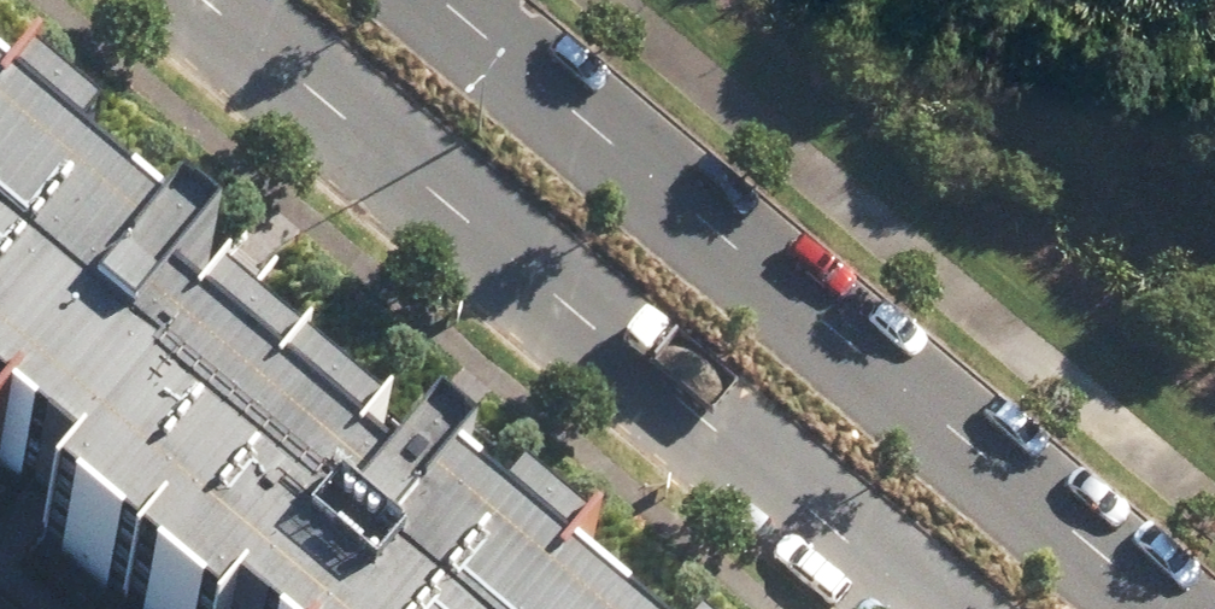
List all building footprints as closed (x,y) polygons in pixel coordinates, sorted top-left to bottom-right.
[(0,78),(0,474),(162,608),(636,608),(0,78)]
